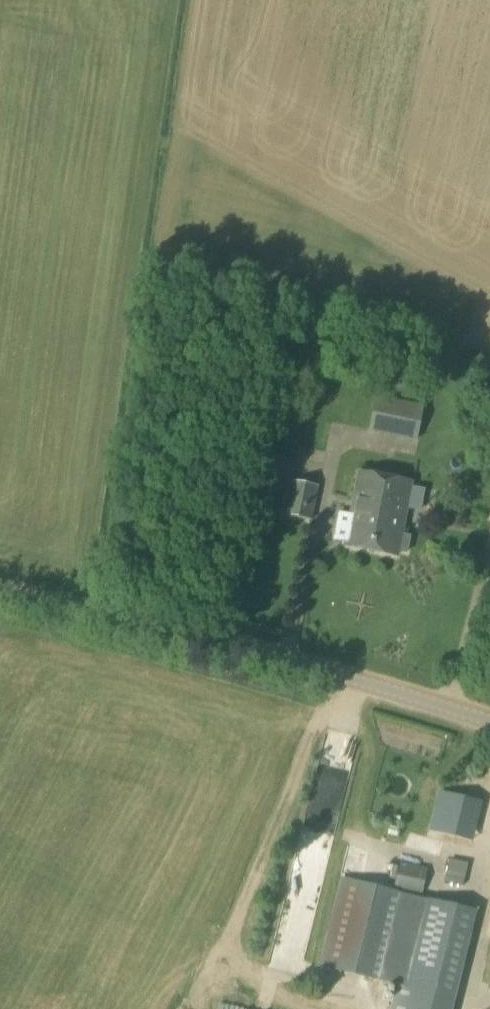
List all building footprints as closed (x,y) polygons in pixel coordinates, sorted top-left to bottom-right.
[(423,407),(375,397),(368,433),(416,442),(423,407)] [(368,552),(383,478),(355,473),(341,547),(368,552)] [(383,478),(368,552),(395,557),(408,482),(383,478)] [(311,522),(318,487),(290,481),(283,516),(311,522)] [(447,804),(439,840),(450,842),(458,807),(447,804)] [(454,861),(451,882),(467,884),(470,863),(454,861)] [(421,895),(427,870),(399,863),(393,888),(421,895)] [(340,877),(318,967),(401,987),(396,1008),(410,1008),(416,985),(460,996),(481,913),(340,877)]
